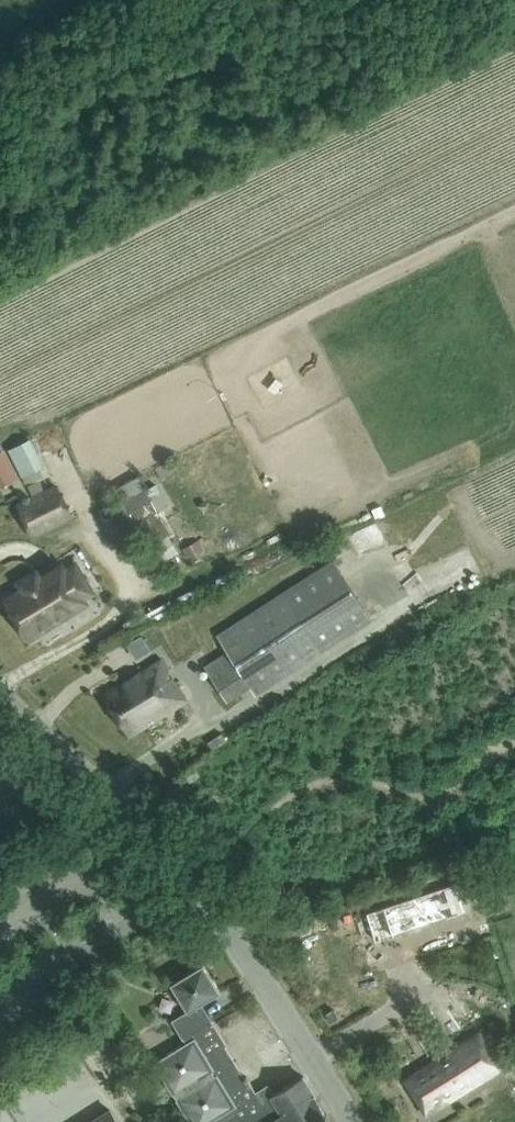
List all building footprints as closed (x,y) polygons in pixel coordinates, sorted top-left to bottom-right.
[(8,449),(25,484),(43,476),(39,468),(44,466),(30,438),(8,449)] [(5,448),(0,450),(0,485),(18,476),(5,448)] [(183,472),(190,492),(203,487),(196,468),(183,472)] [(137,475),(113,487),(145,546),(169,533),(137,475)] [(74,517),(57,482),(15,501),(33,537),(74,517)] [(211,525),(194,531),(200,549),(217,543),(211,525)] [(1,596),(27,642),(90,605),(87,599),(97,594),(77,560),(66,566),(61,558),(40,570),(37,565),(12,579),(16,587),(1,596)] [(205,665),(228,701),(251,686),(256,694),(373,619),(336,560),(218,634),(228,650),(205,665)] [(129,735),(187,698),(162,657),(103,693),(129,735)] [(200,774),(196,768),(187,774),(191,780),(200,774)] [(448,878),(384,898),(395,931),(388,933),(395,955),(438,941),(427,906),(454,898),(448,878)] [(494,895),(477,896),(480,922),(496,920),(494,895)] [(188,1009),(171,1019),(173,1022),(183,1038),(184,1037),(213,1019),(203,1003),(202,1002),(221,990),(203,962),(171,981),(188,1009)] [(273,1093),(268,1084),(257,1091),(247,1075),(245,1076),(226,1045),(228,1044),(213,1019),(184,1037),(186,1041),(153,1061),(165,1080),(191,1121),(263,1121),(283,1110),(273,1093)] [(409,1083),(427,1111),(501,1064),(480,1031),(436,1059),(439,1065),(409,1083)] [(306,1074),(273,1093),(283,1110),(263,1121),(334,1121),(306,1074)] [(111,1109),(90,1121),(119,1121),(111,1109)]
